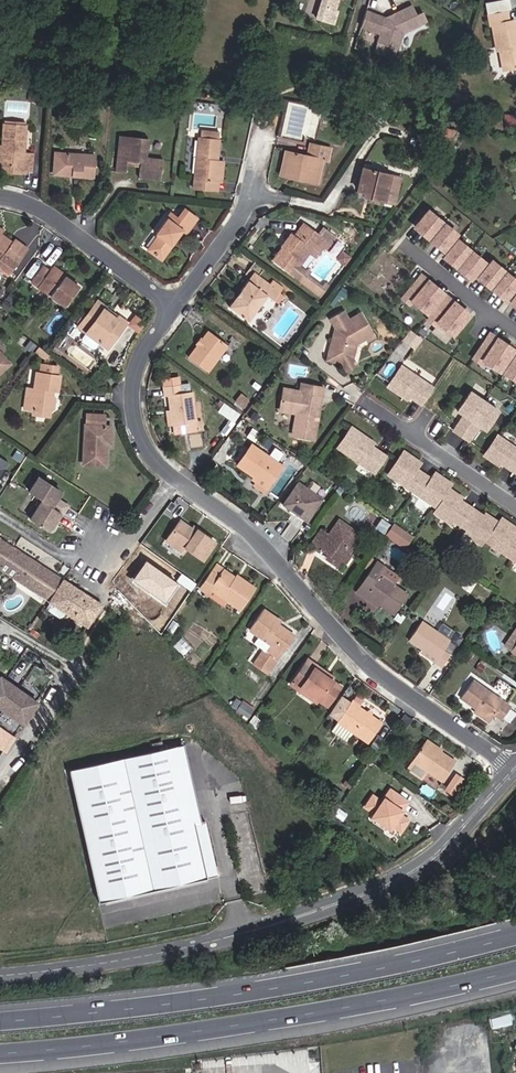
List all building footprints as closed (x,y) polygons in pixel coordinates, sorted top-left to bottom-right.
[(317,19),(334,24),(338,12),(335,11),(339,0),(323,0),(317,19)] [(389,20),(386,20),(366,14),(361,31),(381,37),(378,44),(398,50),(404,33),(427,21),(422,12),(416,15),(412,5),(395,14),(394,18),(389,20)] [(491,26),(496,51),(498,51),(502,71),(515,68),(515,31),(514,20),(509,21),(507,12),(487,15),(489,27),(491,26)] [(192,111),(193,102),(183,100),(182,110),(192,111)] [(326,118),(327,107),(318,106),(317,116),(326,118)] [(356,128),(364,134),(373,120),(365,115),(356,128)] [(3,125),(1,147),(0,161),(0,169),(22,170),(22,173),(30,174),(31,155),(23,154),(24,127),(3,125)] [(213,159),(214,156),(216,156),(217,149),(218,140),(216,140),(217,132),(200,130),(199,138),(197,138),(196,147),(192,187),(212,189),(214,180),(218,180),(220,160),(216,159),(213,159)] [(163,155),(146,153),(148,134),(127,132),(126,148),(117,147),(115,167),(126,168),(126,166),(127,162),(139,164),(139,167),(138,174),(161,177),(163,155)] [(283,171),(296,174),(295,178),(315,182),(321,159),(325,160),(328,148),(309,144),(306,155),(288,151),(283,171)] [(283,150),(277,175),(295,178),(296,174),(283,171),(288,151),(283,150)] [(94,155),(54,152),(53,170),(71,171),(71,176),(92,177),(94,155)] [(363,167),(358,190),(364,191),(370,193),(369,197),(384,200),(390,173),(363,167)] [(394,202),(400,176),(390,173),(384,200),(394,202)] [(169,243),(173,238),(175,239),(182,230),(186,232),(196,218),(184,209),(177,218),(170,213),(155,233),(158,235),(148,249),(160,259),(171,245),(169,243)] [(414,226),(444,250),(456,234),(427,211),(414,226)] [(323,248),(327,250),(336,237),(321,227),(317,234),(303,224),(294,236),(291,233),(281,246),(282,247),(272,260),(294,276),(310,254),(315,258),(323,248)] [(12,268),(26,249),(13,239),(10,242),(0,235),(0,259),(12,268)] [(482,266),(454,243),(443,256),(471,279),(482,266)] [(344,265),(349,258),(341,251),(335,259),(344,265)] [(490,262),(478,277),(505,300),(515,287),(515,283),(490,262)] [(42,266),(30,282),(63,307),(78,287),(52,268),(49,271),(42,266)] [(246,281),(245,280),(227,305),(246,320),(265,295),(273,301),(277,303),(282,296),(279,294),(268,286),(252,274),(246,281)] [(443,294),(420,275),(401,298),(424,317),(443,294)] [(469,316),(446,296),(430,315),(454,334),(469,316)] [(109,314),(102,308),(104,306),(96,300),(77,327),(107,348),(125,321),(117,316),(114,321),(107,316),(109,314)] [(104,306),(102,308),(109,314),(107,316),(114,321),(117,316),(104,306)] [(336,328),(328,360),(343,363),(353,357),(356,343),(365,338),(367,341),(375,336),(361,313),(348,320),(342,311),(330,318),(336,328)] [(128,324),(139,332),(147,322),(135,314),(128,324)] [(404,338),(413,346),(420,337),(410,330),(404,338)] [(189,356),(207,370),(226,345),(208,331),(189,356)] [(514,350),(489,333),(472,358),(497,375),(514,350)] [(24,347),(30,352),(36,344),(30,340),(24,347)] [(35,351),(47,360),(51,355),(44,351),(38,346),(35,351)] [(515,379),(515,357),(515,356),(505,372),(515,379)] [(347,370),(358,364),(353,357),(343,363),(347,370)] [(56,375),(58,367),(42,364),(40,373),(37,372),(34,390),(33,395),(26,394),(24,409),(33,410),(36,415),(46,416),(51,413),(51,411),(54,409),(55,401),(53,398),(54,390),(58,391),(60,376),(56,375)] [(421,405),(433,388),(402,367),(388,387),(404,398),(406,394),(411,397),(421,405)] [(166,396),(169,396),(171,411),(173,426),(197,423),(192,393),(181,394),(180,386),(179,377),(163,379),(165,388),(166,396)] [(296,390),(294,396),(283,394),(280,408),(297,412),(293,434),(314,438),(321,406),(317,405),(319,395),(323,396),(324,387),(303,383),(302,391),(296,390)] [(296,390),(285,387),(283,394),(294,396),(296,390)] [(485,430),(498,412),(470,393),(457,411),(467,418),(464,421),(462,419),(453,431),(468,441),(477,429),(474,427),(476,424),(485,430)] [(234,401),(243,407),(248,400),(240,394),(234,401)] [(237,418),(242,411),(226,399),(221,406),(237,418)] [(104,415),(85,413),(82,463),(103,465),(106,444),(108,444),(109,426),(103,426),(104,415)] [(198,430),(197,423),(173,426),(174,433),(198,430)] [(364,444),(367,440),(350,429),(336,449),(373,474),(385,457),(371,448),(364,444)] [(498,437),(484,456),(493,462),(495,460),(501,464),(515,474),(515,449),(498,437)] [(251,444),(238,464),(255,476),(255,474),(269,484),(282,466),(251,444)] [(406,463),(408,461),(400,456),(385,479),(433,512),(446,493),(449,489),(441,483),(440,486),(429,479),(427,483),(414,474),(417,470),(406,463)] [(8,463),(0,457),(0,475),(8,463)] [(417,470),(418,468),(408,461),(406,463),(417,470)] [(253,478),(266,488),(269,484),(255,474),(255,476),(253,478)] [(56,498),(60,491),(38,477),(29,491),(42,499),(62,513),(67,505),(56,498)] [(441,483),(431,477),(429,479),(440,486),(441,483)] [(307,521),(323,498),(298,481),(283,504),(307,521)] [(452,501),(454,498),(446,493),(433,512),(430,516),(448,529),(451,525),(463,534),(461,537),(479,550),(482,545),(495,526),(487,521),(485,524),(475,517),(462,508),(452,501)] [(462,508),(464,505),(454,498),(452,501),(462,508)] [(55,519),(57,520),(62,513),(42,499),(30,518),(48,530),(55,519)] [(487,521),(477,514),(475,517),(485,524),(487,521)] [(329,559),(339,566),(342,562),(349,551),(361,535),(339,520),(328,535),(321,530),(310,545),(318,551),(320,548),(331,555),(329,559)] [(379,529),(385,533),(391,524),(385,520),(379,529)] [(197,529),(195,531),(191,529),(179,521),(166,540),(184,552),(187,548),(202,559),(214,542),(197,529)] [(405,548),(414,536),(393,522),(385,534),(405,548)] [(498,522),(495,526),(482,545),(515,568),(515,543),(511,540),(514,537),(504,530),(505,527),(498,522)] [(514,537),(515,534),(505,527),(504,530),(514,537)] [(3,562),(17,571),(13,577),(86,624),(100,604),(0,539),(0,567),(3,562)] [(147,559),(154,549),(148,545),(141,555),(147,559)] [(347,566),(355,555),(349,551),(342,562),(347,566)] [(382,605),(394,613),(408,593),(381,575),(388,566),(380,561),(366,581),(374,586),(368,596),(382,605)] [(222,569),(215,564),(210,571),(218,576),(222,569)] [(222,569),(218,576),(210,571),(200,586),(207,592),(210,588),(240,609),(254,588),(240,577),(238,580),(222,569)] [(471,592),(478,583),(471,578),(465,587),(471,592)] [(382,605),(368,596),(374,586),(366,581),(358,593),(380,608),(382,605)] [(275,660),(276,661),(294,635),(278,624),(280,620),(263,608),(249,629),(270,644),(264,652),(261,650),(252,664),(265,674),(275,660)] [(422,647),(436,656),(433,660),(441,666),(450,652),(444,649),(449,639),(421,620),(408,639),(421,648),(422,647)] [(507,644),(512,647),(515,642),(515,630),(507,644)] [(178,650),(181,654),(189,648),(180,638),(177,641),(182,646),(178,650)] [(421,648),(419,651),(433,660),(436,656),(422,647),(421,648)] [(298,689),(300,686),(318,699),(326,705),(340,686),(331,680),(313,667),(315,665),(307,659),(290,683),(298,689)] [(331,680),(333,677),(315,665),(313,667),(331,680)] [(36,702),(0,677),(0,706),(23,722),(36,702)] [(460,698),(475,708),(490,719),(493,714),(501,719),(510,706),(472,680),(460,698)] [(298,689),(316,702),(318,699),(300,686),(298,689)] [(366,743),(380,722),(350,701),(349,702),(340,696),(328,714),(337,720),(336,721),(351,732),(366,743)] [(231,707),(237,714),(245,720),(257,703),(251,699),(245,706),(242,704),(239,707),(235,703),(231,707)] [(473,711),(488,722),(490,719),(475,708),(473,711)] [(411,718),(404,713),(399,720),(406,725),(411,718)] [(345,741),(351,732),(336,721),(335,721),(329,730),(345,741)] [(5,751),(15,736),(0,726),(0,748),(5,751)] [(148,753),(69,771),(98,901),(206,877),(216,874),(204,820),(194,822),(177,747),(163,750),(161,740),(146,744),(148,753)] [(441,750),(426,740),(424,743),(439,753),(441,750)] [(441,750),(439,753),(424,743),(413,759),(405,770),(419,779),(426,769),(442,780),(455,760),(441,750)] [(456,788),(462,779),(455,774),(449,783),(456,788)] [(453,793),(456,788),(449,783),(445,788),(453,793)] [(336,800),(341,793),(333,787),(328,795),(336,800)] [(372,812),(369,816),(387,828),(390,825),(399,831),(407,820),(398,814),(406,802),(388,789),(380,801),(372,796),(364,807),(372,812)] [(368,818),(385,831),(387,828),(369,816),(368,818)] [(512,1015),(493,1019),(494,1028),(513,1024),(512,1015)]
